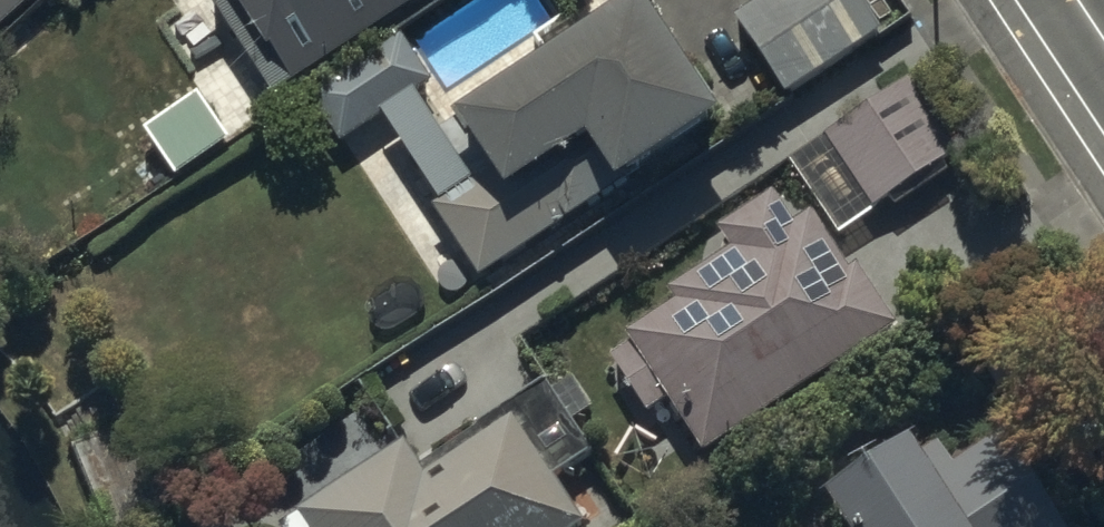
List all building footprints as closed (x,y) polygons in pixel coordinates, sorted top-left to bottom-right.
[(37,0),(0,0),(0,33),(37,0)] [(206,0),(273,102),(428,0),(207,0),(206,0)] [(852,0),(773,0),(734,25),(783,100),(877,39),(852,0)] [(714,129),(633,4),(450,126),(485,179),(432,214),(479,285),(714,129)] [(428,90),(398,45),(308,104),(338,149),(428,90)] [(958,159),(910,88),(789,167),(835,238),(958,159)] [(224,147),(195,104),(143,140),(172,182),(224,147)] [(701,463),(891,334),(854,278),(848,282),(809,226),(793,237),(771,204),(716,242),(727,258),(667,299),(675,311),(626,345),(633,354),(610,369),(646,422),(665,409),(701,463)] [(402,450),(299,519),(304,526),(577,526),(551,485),(590,458),(568,425),(589,411),(569,381),(549,394),(545,388),(418,474),(402,450)] [(1002,444),(949,477),(934,453),(913,467),(908,459),(890,471),(884,461),(841,486),(847,496),(824,510),(834,526),(1053,526),(1002,444)]
